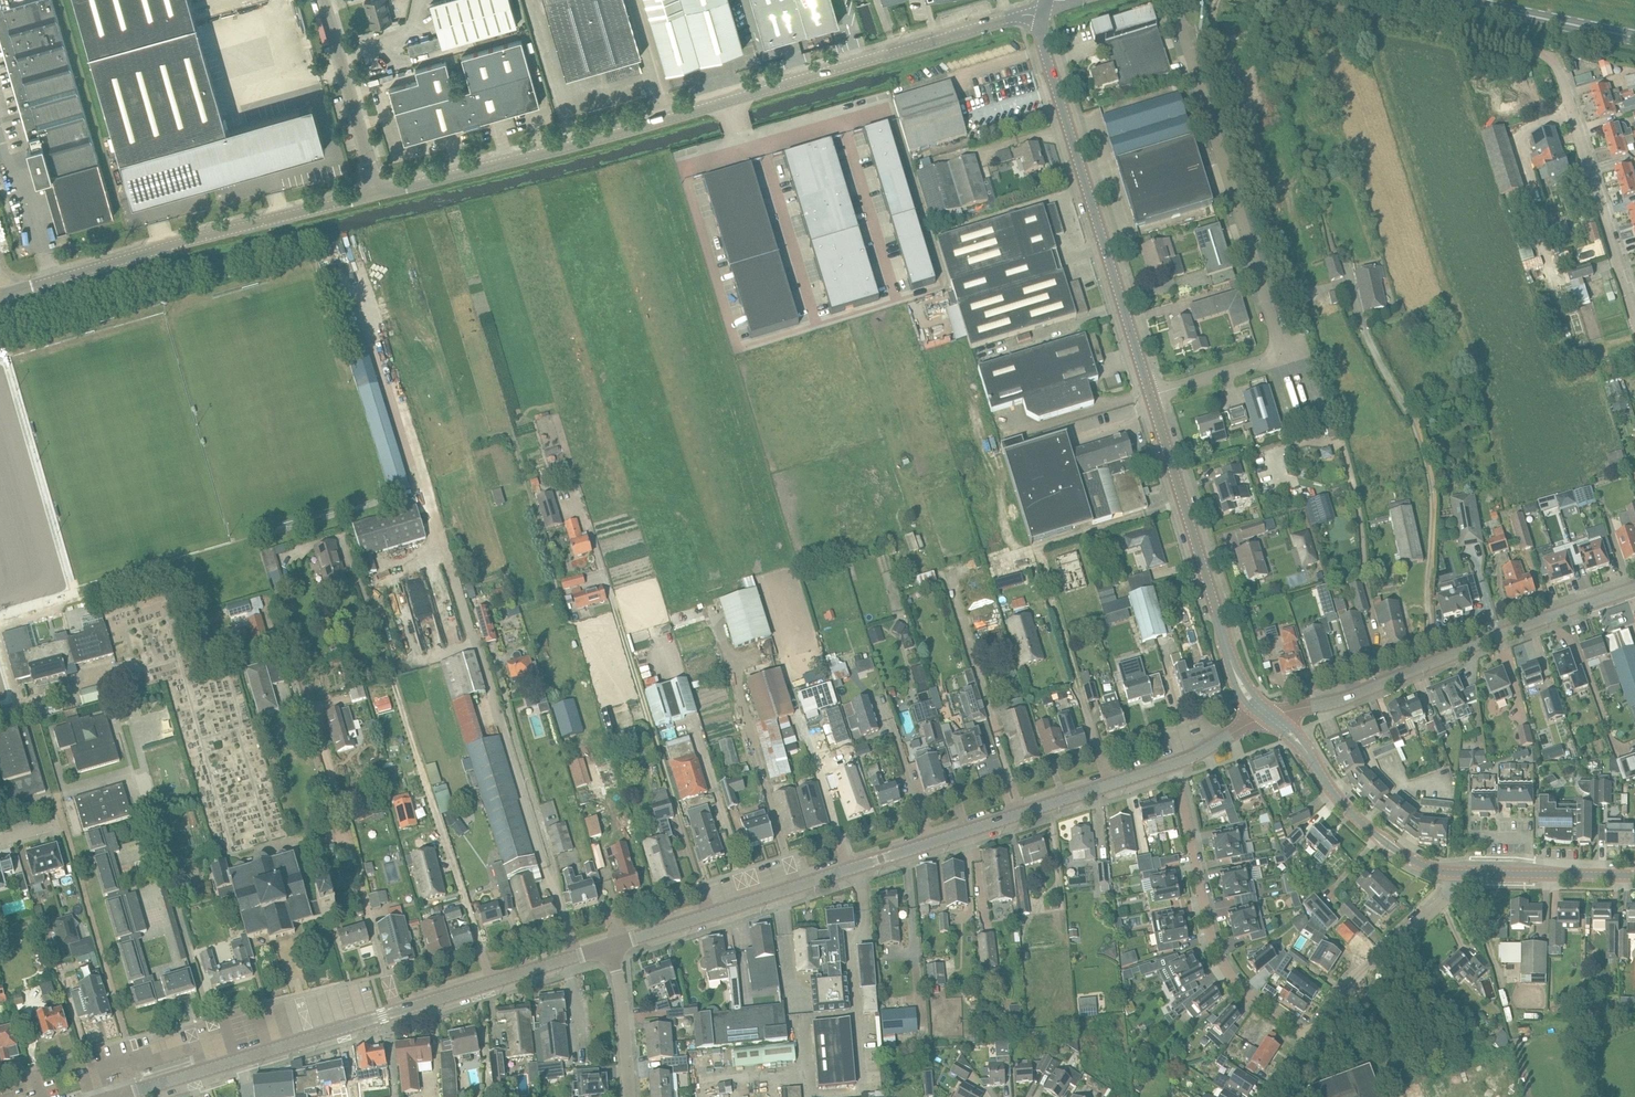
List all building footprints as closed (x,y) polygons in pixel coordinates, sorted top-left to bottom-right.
[(13,85),(0,89),(0,112),(21,187),(53,178),(67,229),(58,231),(58,232),(114,216),(95,150),(52,0),(0,0),(0,39),(13,85)] [(120,159),(229,128),(226,117),(224,118),(190,0),(75,0),(120,159)] [(373,27),(392,22),(388,8),(386,9),(383,0),(372,0),(364,2),(367,12),(369,11),(373,27)] [(442,47),(459,43),(460,48),(485,41),(484,36),(491,34),(492,39),(519,31),(517,27),(509,0),(445,0),(430,4),(439,36),(442,47)] [(604,66),(584,0),(544,0),(567,77),(604,66)] [(604,66),(606,73),(614,70),(616,78),(641,71),(637,57),(641,56),(625,0),(584,0),(604,66)] [(652,20),(667,72),(702,61),(684,0),(646,0),(652,20)] [(729,0),(684,0),(702,61),(743,49),(729,0)] [(765,45),(839,24),(832,0),(751,0),(765,45)] [(1157,26),(1152,9),(1092,28),(1097,44),(1105,41),(1105,42),(1157,26)] [(1111,49),(1116,64),(1164,50),(1157,26),(1105,42),(1108,50),(1111,49)] [(1198,40),(1200,40),(1209,37),(1207,31),(1196,34),(1198,40)] [(442,47),(439,36),(407,45),(410,56),(442,47)] [(471,89),(469,89),(479,124),(481,121),(540,105),(530,71),(521,40),(462,57),(471,89)] [(1171,73),(1164,50),(1116,64),(1112,65),(1113,65),(1119,86),(1120,89),(1171,73)] [(466,128),(479,124),(469,89),(455,93),(446,61),(416,70),(419,80),(389,89),(405,143),(463,126),(466,128)] [(1598,61),(1604,78),(1614,75),(1610,63),(1598,61)] [(1105,90),(1119,86),(1113,65),(1112,65),(1095,71),(1095,70),(1092,70),(1093,71),(1090,72),(1095,90),(1104,88),(1105,90)] [(1577,84),(1594,79),(1591,72),(1575,77),(1577,84)] [(1634,91),(1634,74),(1625,77),(1629,90),(1634,89),(1634,91)] [(967,135),(951,82),(893,100),(909,153),(967,135)] [(1629,97),(1627,91),(1629,90),(1620,93),(1619,89),(1613,91),(1610,84),(1592,89),(1596,104),(1621,96),(1622,99),(1629,97)] [(1116,162),(1192,138),(1179,94),(1103,117),(1116,162)] [(1622,99),(1621,96),(1596,104),(1600,118),(1617,113),(1614,106),(1623,103),(1622,99)] [(229,128),(120,159),(128,188),(131,197),(133,204),(148,200),(212,181),(325,149),(314,110),(313,105),(313,104),(277,114),(229,128)] [(1634,113),(1634,106),(1622,110),(1624,116),(1633,113),(1633,114),(1634,113)] [(1608,143),(1633,136),(1634,139),(1634,138),(1634,139),(1634,138),(1634,132),(1632,132),(1631,129),(1628,130),(1628,128),(1627,127),(1626,125),(1625,124),(1623,124),(1621,124),(1603,129),(1608,143)] [(864,132),(871,155),(895,147),(888,125),(886,126),(886,125),(868,130),(869,131),(864,132)] [(1482,134),(1501,195),(1524,188),(1504,127),(1482,134)] [(1551,180),(1560,177),(1571,174),(1564,154),(1564,155),(1555,128),(1532,135),(1535,145),(1537,153),(1531,155),(1536,170),(1547,167),(1551,180)] [(1634,142),(1634,139),(1634,138),(1634,139),(1633,136),(1608,143),(1612,158),(1628,153),(1626,145),(1634,142)] [(1192,138),(1116,162),(1136,227),(1212,204),(1192,138)] [(815,172),(839,165),(832,142),(827,143),(827,142),(809,147),(810,149),(808,149),(815,172)] [(1026,173),(1033,171),(1044,167),(1037,145),(1014,152),(1016,159),(1021,158),(1026,173)] [(871,155),(878,177),(902,170),(895,147),(871,155)] [(784,156),(791,179),(815,172),(808,149),(806,150),(805,148),(788,153),(788,155),(784,156)] [(975,156),(946,165),(959,209),(961,209),(988,201),(975,156)] [(1634,178),(1634,171),(1634,172),(1631,164),(1615,169),(1620,183),(1634,178)] [(734,196),(758,189),(751,166),(747,168),(746,165),(747,168),(730,173),(730,169),(729,170),(730,173),(728,173),(734,196)] [(821,194),(845,187),(839,165),(815,172),(821,194)] [(948,213),(959,209),(946,165),(917,174),(931,218),(948,213)] [(249,193),(241,195),(242,200),(265,196),(264,187),(260,188),(257,170),(250,172),(253,186),(248,187),(249,193)] [(908,192),(902,170),(878,177),(885,199),(908,192)] [(704,181),(711,203),(734,196),(728,173),(726,174),(725,171),(707,176),(708,179),(704,181)] [(791,179),(798,201),(821,194),(815,172),(791,179)] [(1620,183),(1624,197),(1634,194),(1634,178),(1620,183)] [(828,216),(852,209),(845,187),(821,194),(828,216)] [(765,211),(758,189),(734,196),(741,218),(765,211)] [(890,222),(916,214),(915,214),(908,192),(885,199),(891,222),(890,222)] [(828,216),(821,194),(798,201),(804,224),(828,216)] [(734,196),(711,203),(717,225),(741,218),(734,196)] [(953,294),(1054,262),(1051,252),(1056,250),(1051,236),(1063,232),(1054,203),(1042,207),(1042,206),(936,239),(953,294)] [(835,239),(860,231),(859,232),(852,209),(828,216),(835,239)] [(959,209),(948,213),(950,219),(963,215),(961,209),(959,209)] [(765,211),(741,218),(748,241),(772,233),(765,211)] [(898,244),(922,237),(915,215),(916,215),(916,214),(890,222),(891,222),(898,244)] [(810,246),(810,247),(835,239),(828,216),(804,224),(811,246),(810,246)] [(741,218),(717,225),(724,248),(748,241),(741,218)] [(1577,248),(1580,260),(1606,252),(1595,219),(1584,222),(1590,244),(1577,248)] [(1553,225),(1556,237),(1570,233),(1566,221),(1553,225)] [(1208,277),(1209,276),(1233,269),(1219,225),(1194,233),(1208,277)] [(835,239),(842,261),(866,254),(859,232),(860,232),(860,231),(835,239)] [(748,241),(755,263),(778,256),(772,233),(748,241)] [(929,260),(922,237),(898,244),(905,267),(929,260)] [(835,239),(810,247),(811,246),(818,268),(842,261),(835,239)] [(755,263),(748,241),(724,248),(731,270),(730,270),(755,263)] [(1168,259),(1163,242),(1162,242),(1143,248),(1151,273),(1170,267),(1173,277),(1184,274),(1179,256),(1168,259)] [(1523,260),(1534,257),(1532,248),(1520,251),(1523,260)] [(842,261),(849,284),(873,277),(866,254),(842,261)] [(755,263),(762,285),(785,278),(779,256),(778,256),(755,263)] [(1337,256),(1324,260),(1331,281),(1344,277),(1337,256)] [(929,260),(905,267),(912,289),(936,282),(929,260)] [(849,284),(842,261),(818,268),(825,291),(849,284)] [(1057,272),(1054,262),(953,294),(970,348),(1088,311),(1078,281),(1067,284),(1062,271),(1057,272)] [(762,285),(755,263),(730,270),(731,270),(738,293),(762,285)] [(1594,274),(1591,265),(1568,272),(1571,282),(1594,274)] [(1386,307),(1384,297),(1379,278),(1384,277),(1382,266),(1356,272),(1365,312),(1386,307)] [(1233,269),(1209,276),(1213,287),(1236,280),(1233,269)] [(879,299),(873,277),(849,284),(855,306),(879,299)] [(762,285),(768,308),(792,301),(785,278),(762,285)] [(1618,292),(1614,279),(1609,281),(1613,294),(1614,294),(1618,292)] [(849,284),(825,291),(832,314),(855,306),(849,284)] [(745,315),(768,308),(762,285),(738,293),(745,315)] [(1589,300),(1585,285),(1573,289),(1578,304),(1589,300)] [(1249,323),(1239,291),(1189,306),(1192,317),(1231,305),(1238,326),(1249,323)] [(792,301),(768,308),(775,330),(799,323),(792,301)] [(751,338),(775,330),(768,308),(745,315),(751,338)] [(1175,334),(1170,336),(1173,348),(1179,346),(1179,347),(1182,346),(1182,345),(1191,342),(1194,351),(1207,347),(1204,339),(1196,341),(1188,318),(1172,323),(1175,334)] [(1087,383),(1098,380),(1093,365),(1099,363),(1097,356),(1101,354),(1095,334),(1085,337),(1074,340),(978,370),(992,413),(1024,403),(1027,415),(1040,421),(1094,404),(1087,383)] [(1112,518),(1097,468),(1107,465),(1122,515),(1148,507),(1136,469),(1134,470),(1130,458),(1132,458),(1126,435),(1071,452),(1063,426),(1001,446),(970,348),(933,360),(994,554),(1030,543),(1112,518)] [(1621,396),(1620,380),(1606,381),(1607,397),(1621,396)] [(361,389),(386,497),(405,492),(380,385),(361,389)] [(1243,395),(1256,437),(1281,429),(1268,387),(1243,395)] [(1615,417),(1627,413),(1626,409),(1628,408),(1625,400),(1610,405),(1612,412),(1613,411),(1615,417)] [(1227,411),(1232,426),(1247,421),(1243,406),(1227,411)] [(1201,439),(1224,432),(1219,414),(1196,421),(1201,439)] [(1482,430),(1479,418),(1469,420),(1471,433),(1482,430)] [(558,445),(545,449),(547,455),(560,451),(558,445)] [(1330,450),(1320,453),(1323,463),(1333,460),(1330,450)] [(1612,472),(1627,467),(1622,450),(1607,455),(1612,472)] [(1247,486),(1237,489),(1233,477),(1242,474),(1239,465),(1222,471),(1225,479),(1215,482),(1224,512),(1234,509),(1232,501),(1239,499),(1240,501),(1250,498),(1247,486)] [(1591,489),(1574,494),(1578,505),(1595,501),(1591,489)] [(498,490),(491,492),(496,507),(503,505),(498,490)] [(1556,496),(1560,510),(1578,505),(1573,491),(1569,492),(1556,496)] [(553,493),(536,498),(546,529),(562,524),(553,493)] [(1475,493),(1451,497),(1460,547),(1484,543),(1475,493)] [(1326,495),(1306,501),(1313,526),(1333,520),(1326,495)] [(1538,501),(1542,512),(1547,510),(1543,499),(1538,501)] [(1423,561),(1411,507),(1409,500),(1389,504),(1391,512),(1389,512),(1390,516),(1376,519),(1377,520),(1370,521),(1370,525),(1391,521),(1401,566),(1423,561)] [(1626,506),(1632,526),(1633,525),(1634,525),(1634,503),(1626,506)] [(363,558),(372,555),(426,539),(416,506),(353,525),(363,558)] [(1523,513),(1512,516),(1522,550),(1533,547),(1523,513)] [(571,543),(575,557),(592,552),(587,538),(582,540),(576,520),(566,523),(572,543),(571,543)] [(1275,529),(1272,520),(1262,523),(1265,532),(1275,529)] [(1244,539),(1265,533),(1265,532),(1262,523),(1262,522),(1240,529),(1244,539)] [(1509,549),(1506,539),(1502,527),(1494,530),(1496,538),(1488,540),(1492,554),(1509,549)] [(1634,528),(1617,534),(1625,560),(1634,557),(1634,529),(1634,528)] [(1127,579),(1131,594),(1152,588),(1151,582),(1147,570),(1162,565),(1159,552),(1161,551),(1156,536),(1154,537),(1152,529),(1123,538),(1127,550),(1140,546),(1147,569),(1146,569),(1147,573),(1144,574),(1137,576),(1127,579)] [(1292,535),(1295,546),(1302,544),(1308,564),(1319,561),(1309,529),(1292,535)] [(1596,536),(1588,538),(1598,568),(1610,565),(1606,553),(1612,551),(1606,531),(1599,533),(1596,536)] [(1586,572),(1598,568),(1588,538),(1577,542),(1578,543),(1571,545),(1577,563),(1583,561),(1586,572)] [(346,581),(334,542),(315,548),(327,587),(346,581)] [(1249,581),(1260,578),(1267,575),(1258,544),(1236,551),(1241,569),(1245,568),(1249,581)] [(1571,565),(1577,563),(1571,545),(1565,547),(1567,554),(1556,557),(1563,580),(1575,576),(1571,565)] [(274,549),(276,555),(286,552),(284,546),(274,549)] [(1100,548),(1099,553),(1102,557),(1108,556),(1109,550),(1105,546),(1100,548)] [(267,574),(273,573),(280,571),(276,555),(274,549),(261,553),(267,574)] [(1076,552),(1055,559),(1066,593),(1087,586),(1076,552)] [(1551,583),(1563,580),(1556,557),(1555,553),(1544,557),(1543,554),(1536,556),(1542,574),(1548,572),(1551,583)] [(377,572),(372,555),(363,558),(367,574),(377,572)] [(1520,561),(1511,564),(1523,596),(1536,591),(1530,575),(1525,576),(1520,561)] [(1509,601),(1523,596),(1511,564),(1503,567),(1509,582),(1503,584),(1509,601)] [(916,578),(919,587),(936,581),(933,572),(916,578)] [(273,573),(267,574),(272,591),(277,589),(273,573)] [(1005,640),(990,573),(963,579),(978,646),(1005,640)] [(998,589),(1023,582),(1021,574),(996,581),(998,589)] [(563,590),(585,584),(583,575),(560,581),(563,590)] [(1441,597),(1439,597),(1444,617),(1454,614),(1455,616),(1463,614),(1463,611),(1473,608),(1471,602),(1480,599),(1473,575),(1454,580),(1454,581),(1457,592),(1441,597)] [(1119,585),(1117,578),(1110,580),(1112,586),(1113,587),(1119,585)] [(1357,614),(1360,613),(1369,611),(1361,583),(1350,586),(1357,614)] [(1327,584),(1317,588),(1319,596),(1329,593),(1327,584)] [(494,590),(498,603),(510,599),(506,586),(494,590)] [(1099,598),(1114,593),(1113,587),(1112,586),(1097,591),(1099,598)] [(577,608),(595,603),(606,599),(602,587),(581,593),(580,588),(572,591),(577,608)] [(443,633),(446,643),(461,640),(449,588),(438,591),(443,610),(444,609),(449,631),(443,633)] [(1152,588),(1131,594),(1129,595),(1129,596),(1133,607),(1137,621),(1143,643),(1166,636),(1152,588)] [(757,589),(719,601),(734,649),(772,637),(757,589)] [(173,590),(164,593),(166,601),(176,598),(173,590)] [(16,615),(10,593),(0,596),(0,608),(3,619),(16,615)] [(1101,605),(1116,600),(1114,593),(1099,598),(1101,605)] [(1116,600),(1101,605),(1104,615),(1133,607),(1129,596),(1117,600),(1116,600)] [(1344,596),(1335,598),(1338,611),(1348,609),(1344,596)] [(1011,601),(1014,610),(1026,606),(1024,598),(1011,601)] [(226,607),(230,618),(251,612),(248,600),(226,607)] [(1398,602),(1382,606),(1374,607),(1385,650),(1407,644),(1398,602)] [(487,607),(474,610),(484,645),(497,641),(487,607)] [(1128,610),(1113,614),(1115,623),(1130,618),(1128,610)] [(835,619),(833,611),(826,613),(829,621),(835,619)] [(1340,619),(1348,648),(1351,658),(1370,653),(1360,613),(1357,614),(1340,619)] [(257,645),(269,642),(261,615),(249,619),(257,645)] [(1030,615),(1015,620),(1007,622),(1021,667),(1043,660),(1030,615)] [(1320,627),(1303,632),(1310,656),(1313,667),(1333,661),(1330,651),(1325,635),(1331,633),(1326,617),(1318,620),(1320,627)] [(891,631),(900,636),(901,634),(905,637),(910,628),(897,621),(891,631)] [(75,639),(69,640),(75,663),(75,664),(114,654),(105,624),(84,630),(85,634),(74,637),(75,639)] [(880,627),(867,631),(872,645),(885,641),(880,627)] [(1279,638),(1275,627),(1264,630),(1268,642),(1279,638)] [(75,663),(69,640),(68,639),(67,633),(56,636),(57,642),(33,648),(28,628),(3,635),(8,655),(15,681),(19,686),(33,682),(44,679),(67,673),(65,666),(75,663)] [(1304,669),(1296,641),(1298,641),(1294,628),(1281,632),(1284,645),(1287,644),(1291,656),(1278,659),(1283,676),(1304,669)] [(1631,710),(1634,723),(1634,648),(1629,631),(1606,639),(1620,681),(1619,681),(1622,690),(1624,690),(1631,710)] [(421,636),(410,640),(413,648),(412,648),(414,655),(426,652),(421,636)] [(1586,645),(1582,647),(1585,658),(1587,662),(1599,658),(1601,657),(1604,665),(1601,666),(1609,688),(1620,684),(1619,681),(1613,662),(1614,662),(1611,654),(1607,655),(1602,640),(1593,643),(1592,642),(1586,644),(1586,645)] [(1575,690),(1589,685),(1584,671),(1578,673),(1570,651),(1566,653),(1565,651),(1557,654),(1558,656),(1554,657),(1562,679),(1570,676),(1575,690)] [(530,658),(522,660),(521,654),(518,652),(514,653),(513,656),(514,662),(507,664),(512,679),(522,676),(523,680),(535,676),(530,658)] [(844,660),(839,662),(835,652),(825,656),(835,681),(850,675),(844,660)] [(442,662),(454,702),(486,692),(474,653),(442,662)] [(861,654),(854,656),(856,662),(863,660),(861,654)] [(284,682),(281,671),(278,659),(245,668),(259,716),(279,710),(272,685),(284,682)] [(1141,661),(1120,667),(1125,685),(1123,685),(1128,703),(1139,699),(1139,698),(1141,697),(1143,703),(1145,705),(1151,703),(1153,700),(1164,697),(1161,686),(1158,676),(1147,679),(1146,679),(1141,661)] [(1544,682),(1541,674),(1537,663),(1532,665),(1531,664),(1523,667),(1525,673),(1522,674),(1526,687),(1544,682)] [(1212,665),(1202,667),(1194,670),(1195,674),(1187,676),(1184,666),(1174,669),(1183,702),(1193,699),(1194,702),(1206,699),(1206,697),(1220,693),(1212,665)] [(911,669),(918,693),(929,690),(922,666),(911,669)] [(1494,694),(1497,703),(1513,696),(1509,688),(1510,687),(1503,669),(1494,673),(1493,672),(1486,675),(1487,676),(1485,676),(1489,686),(1488,687),(1490,693),(1492,693),(1492,695),(1494,694)] [(746,681),(760,723),(776,720),(788,717),(794,715),(780,670),(746,681)] [(697,714),(687,679),(645,692),(655,726),(697,714)] [(1459,679),(1443,685),(1453,711),(1478,701),(1476,685),(1464,690),(1459,679)] [(119,694),(125,692),(121,680),(115,682),(115,681),(80,692),(83,704),(119,694)] [(831,683),(797,693),(804,714),(836,704),(837,704),(831,683)] [(1083,686),(1088,703),(1099,700),(1094,683),(1083,686)] [(1441,716),(1453,711),(1443,685),(1427,691),(1432,705),(1436,703),(1441,716)] [(349,690),(352,702),(366,698),(363,686),(349,690)] [(951,731),(943,734),(945,740),(952,762),(959,759),(962,767),(964,766),(966,767),(970,766),(970,764),(986,759),(977,730),(977,731),(974,723),(987,719),(984,709),(977,686),(948,695),(954,715),(959,714),(965,734),(953,738),(951,731)] [(1065,690),(1056,693),(1059,701),(1067,698),(1065,690)] [(1550,721),(1565,716),(1556,690),(1541,695),(1550,721)] [(545,692),(525,698),(528,708),(548,702),(545,692)] [(1126,727),(1118,701),(1115,693),(1103,696),(1105,705),(1099,707),(1107,733),(1126,727)] [(1050,695),(1042,698),(1044,706),(1053,703),(1050,695)] [(1404,702),(1412,721),(1413,720),(1414,723),(1427,718),(1425,715),(1426,715),(1418,696),(1404,702)] [(879,730),(876,720),(868,697),(844,705),(848,719),(855,716),(861,736),(879,730)] [(1040,758),(1024,708),(1021,697),(1010,701),(1013,712),(1000,716),(1016,766),(1040,758)] [(582,734),(573,700),(554,706),(563,739),(582,734)] [(933,700),(920,703),(926,722),(930,721),(930,723),(939,720),(937,714),(933,700)] [(1390,732),(1397,750),(1405,746),(1401,737),(1410,734),(1405,723),(1412,721),(1404,702),(1387,709),(1389,713),(1390,712),(1396,727),(1389,730),(1390,732)] [(608,707),(599,710),(606,732),(615,729),(608,707)] [(326,714),(330,728),(329,729),(331,737),(334,736),(338,751),(352,747),(351,743),(354,742),(353,739),(352,740),(350,733),(356,731),(349,708),(343,709),(326,714)] [(1058,716),(1065,741),(1069,752),(1087,746),(1082,729),(1076,731),(1070,712),(1058,716)] [(1354,746),(1356,745),(1361,743),(1363,747),(1377,742),(1375,737),(1390,732),(1389,730),(1382,714),(1374,718),(1372,714),(1347,724),(1350,730),(1343,733),(1344,736),(1347,735),(1351,743),(1354,746)] [(78,773),(89,770),(120,761),(106,715),(90,719),(90,717),(82,719),(82,718),(78,719),(79,722),(54,729),(60,751),(71,747),(78,773)] [(788,717),(776,720),(782,741),(795,738),(792,728),(791,728),(788,717)] [(1440,736),(1446,733),(1447,733),(1441,719),(1434,722),(1440,736)] [(776,720),(760,723),(755,725),(766,769),(769,781),(775,779),(776,783),(786,780),(785,776),(791,775),(787,762),(782,741),(776,720)] [(916,752),(914,755),(915,761),(925,793),(948,786),(945,776),(943,769),(939,757),(947,754),(946,749),(947,749),(939,720),(930,723),(931,725),(922,727),(928,745),(932,744),(934,752),(935,755),(932,756),(931,750),(928,748),(918,751),(916,752)] [(1066,750),(1063,739),(1060,730),(1051,732),(1047,721),(1036,724),(1046,756),(1066,750)] [(1432,738),(1440,736),(1434,722),(1427,725),(1432,738)] [(1534,743),(1529,725),(1517,729),(1522,746),(1534,743)] [(10,802),(46,792),(27,728),(19,730),(18,729),(0,734),(0,768),(10,802)] [(1350,780),(1366,770),(1363,761),(1367,760),(1364,752),(1360,754),(1356,745),(1354,746),(1351,743),(1347,735),(1344,736),(1343,733),(1326,740),(1331,752),(1334,751),(1344,776),(1347,774),(1350,780)] [(1456,756),(1446,733),(1440,736),(1449,758),(1456,756)] [(542,881),(534,858),(517,800),(519,800),(499,736),(467,746),(502,863),(504,867),(508,882),(509,882),(509,881),(511,880),(532,874),(535,883),(542,881)] [(733,737),(720,739),(725,766),(738,764),(733,737)] [(706,793),(699,767),(691,741),(667,748),(671,760),(670,760),(681,800),(706,793)] [(1375,759),(1376,758),(1397,750),(1394,743),(1372,752),(1375,759)] [(860,745),(855,747),(858,757),(863,755),(860,745)] [(1401,748),(1397,750),(1401,760),(1402,762),(1406,760),(1401,748)] [(1470,753),(1461,753),(1461,769),(1470,769),(1479,766),(1487,763),(1485,752),(1478,752),(1470,753)] [(1278,753),(1265,758),(1275,785),(1276,784),(1279,791),(1291,786),(1278,753)] [(1616,761),(1624,781),(1634,777),(1634,754),(1616,761)] [(880,775),(874,757),(866,760),(880,807),(900,801),(895,783),(884,787),(880,775)] [(1274,793),(1279,791),(1276,784),(1275,785),(1265,758),(1248,764),(1254,782),(1258,791),(1258,790),(1272,786),(1274,793)] [(580,760),(569,763),(576,788),(587,785),(580,760)] [(430,785),(440,783),(436,762),(426,764),(430,785)] [(854,767),(834,774),(836,778),(846,807),(849,817),(870,810),(866,800),(861,786),(854,767)] [(1260,796),(1258,790),(1258,791),(1254,782),(1249,784),(1243,769),(1237,772),(1236,770),(1230,772),(1230,774),(1229,775),(1239,804),(1260,796)] [(1368,770),(1366,770),(1350,780),(1356,787),(1354,789),(1373,809),(1389,793),(1385,788),(1388,785),(1378,775),(1375,778),(1368,770)] [(730,780),(720,783),(728,809),(738,806),(730,780)] [(1230,826),(1240,824),(1228,791),(1220,794),(1214,780),(1208,782),(1207,780),(1201,782),(1201,784),(1200,785),(1203,793),(1200,794),(1203,801),(1205,800),(1211,816),(1225,811),(1230,826)] [(1588,794),(1591,794),(1592,781),(1578,781),(1578,782),(1579,785),(1580,788),(1582,791),(1586,793),(1588,794)] [(1591,796),(1600,796),(1600,782),(1593,782),(1592,781),(1591,794),(1591,796)] [(1600,782),(1600,796),(1600,805),(1612,805),(1612,782),(1600,782)] [(825,814),(820,794),(816,783),(797,788),(805,819),(808,830),(828,824),(825,814)] [(1496,791),(1496,812),(1499,812),(1499,805),(1507,805),(1507,808),(1511,808),(1511,805),(1511,783),(1498,783),(1498,784),(1496,784),(1496,791)] [(1522,783),(1511,783),(1511,805),(1518,805),(1518,808),(1522,808),(1522,783)] [(1534,783),(1522,783),(1522,808),(1526,808),(1526,805),(1534,805),(1534,783)] [(131,816),(127,799),(122,784),(74,798),(84,830),(131,816)] [(434,787),(439,813),(453,810),(447,784),(434,787)] [(806,831),(803,820),(794,789),(773,795),(785,837),(806,831)] [(404,794),(403,790),(392,793),(402,830),(417,826),(408,793),(404,794)] [(657,821),(662,838),(644,844),(650,864),(664,860),(665,864),(674,861),(667,838),(672,836),(667,819),(674,817),(666,790),(654,793),(661,820),(657,821)] [(1480,817),(1484,817),(1484,791),(1473,791),(1473,813),(1480,813),(1480,817)] [(1496,813),(1496,812),(1496,791),(1484,791),(1484,817),(1489,817),(1489,813),(1496,813)] [(1410,834),(1419,815),(1412,810),(1415,806),(1403,797),(1401,801),(1396,797),(1388,807),(1385,805),(1381,811),(1383,812),(1381,815),(1403,832),(1405,830),(1410,834)] [(1573,844),(1573,840),(1574,806),(1549,806),(1549,798),(1541,799),(1540,810),(1540,821),(1541,821),(1542,820),(1544,823),(1545,823),(1545,838),(1546,838),(1553,840),(1561,842),(1573,842),(1573,844)] [(1171,799),(1160,801),(1166,833),(1174,831),(1171,817),(1175,816),(1171,799)] [(1454,802),(1453,802),(1421,799),(1421,806),(1453,809),(1454,802)] [(1150,836),(1166,833),(1160,801),(1159,801),(1151,802),(1151,803),(1139,805),(1143,823),(1147,822),(1150,836)] [(696,840),(717,834),(708,805),(687,812),(696,840)] [(1574,806),(1573,840),(1578,840),(1578,842),(1581,842),(1581,844),(1589,844),(1590,842),(1591,842),(1592,831),(1592,806),(1590,806),(1574,806)] [(1291,826),(1300,822),(1310,817),(1306,809),(1288,818),(1291,826)] [(454,811),(445,818),(452,827),(461,820),(454,811)] [(743,819),(745,826),(743,827),(749,848),(773,840),(765,813),(743,819)] [(1419,815),(1410,834),(1416,838),(1420,839),(1420,843),(1447,846),(1448,839),(1450,840),(1452,823),(1443,822),(1443,818),(1419,815)] [(1110,820),(1116,856),(1136,853),(1130,816),(1110,820)] [(598,817),(585,820),(590,838),(603,835),(598,817)] [(1213,849),(1215,848),(1245,842),(1243,830),(1247,829),(1246,822),(1240,824),(1230,826),(1226,826),(1228,833),(1213,836),(1214,842),(1211,842),(1213,849)] [(555,855),(566,852),(573,850),(565,824),(548,829),(555,855)] [(1306,838),(1319,852),(1314,857),(1321,864),(1326,859),(1326,860),(1340,847),(1332,839),(1332,838),(1327,833),(1327,834),(1319,826),(1306,838)] [(136,893),(127,895),(122,897),(120,891),(125,890),(114,852),(120,850),(115,832),(109,834),(107,827),(85,834),(91,853),(95,851),(97,857),(92,859),(104,896),(108,895),(110,901),(105,902),(116,940),(121,939),(123,944),(118,946),(129,984),(134,982),(135,988),(131,989),(136,1009),(157,1002),(157,1001),(166,999),(167,1001),(197,992),(190,970),(161,979),(162,981),(153,984),(152,981),(151,981),(139,940),(135,941),(133,934),(147,930),(136,893)] [(1282,827),(1275,830),(1280,846),(1287,840),(1282,827)] [(1620,846),(1621,827),(1607,827),(1607,846),(1620,846)] [(1620,846),(1634,846),(1634,827),(1621,827),(1620,846)] [(1086,860),(1095,859),(1093,835),(1090,835),(1089,828),(1071,830),(1072,842),(1070,842),(1071,853),(1085,851),(1086,860)] [(1298,829),(1287,840),(1292,846),(1304,835),(1298,829)] [(717,834),(696,840),(699,848),(699,849),(704,863),(724,857),(717,834)] [(1048,858),(1045,848),(1041,837),(1019,845),(1026,866),(1048,858)] [(1294,848),(1292,846),(1287,840),(1280,846),(1285,857),(1294,848)] [(1245,842),(1215,848),(1215,849),(1217,857),(1219,857),(1220,861),(1231,859),(1232,865),(1254,860),(1252,854),(1248,855),(1245,842)] [(334,844),(321,846),(322,855),(335,853),(334,844)] [(640,887),(637,877),(635,871),(633,872),(625,844),(606,849),(609,858),(616,856),(621,872),(615,874),(616,877),(612,878),(617,894),(640,887)] [(599,845),(592,846),(598,870),(605,868),(599,845)] [(42,850),(49,873),(54,872),(55,875),(56,877),(58,878),(60,878),(66,877),(60,855),(61,854),(59,848),(58,848),(57,846),(42,850)] [(49,873),(42,850),(36,852),(35,850),(29,852),(29,854),(27,854),(36,885),(42,883),(43,882),(44,880),(44,878),(43,875),(49,873)] [(414,865),(423,901),(446,895),(434,850),(406,857),(409,867),(414,865)] [(1013,900),(1008,862),(1006,851),(984,854),(990,903),(1013,900)] [(247,933),(249,939),(268,933),(270,940),(295,932),(293,926),(337,913),(332,898),(309,904),(295,854),(289,855),(288,854),(286,854),(284,853),(283,853),(281,854),(279,855),(278,856),(277,857),(276,859),(270,861),(269,859),(267,858),(266,857),(264,857),(262,857),(260,858),(258,859),(257,860),(256,862),(255,863),(255,865),(247,868),(246,866),(244,866),(243,865),(241,865),(240,865),(238,866),(237,867),(236,868),(235,869),(235,871),(229,873),(225,860),(210,864),(218,890),(232,886),(247,933)] [(1150,855),(1143,856),(1147,872),(1154,871),(1150,855)] [(6,885),(6,886),(7,886),(3,874),(13,871),(14,872),(10,856),(9,857),(0,860),(0,887),(6,885)] [(1142,873),(1147,872),(1143,856),(1136,857),(1139,874),(1142,873)] [(1166,858),(1167,865),(1179,863),(1178,856),(1166,858)] [(1266,859),(1252,862),(1253,869),(1268,866),(1266,859)] [(680,881),(674,861),(665,864),(664,860),(650,864),(654,877),(657,888),(680,881)] [(1098,862),(1100,886),(1109,885),(1107,861),(1098,862)] [(513,897),(508,882),(504,867),(502,863),(494,865),(500,885),(499,885),(503,898),(495,901),(496,905),(479,910),(484,925),(502,920),(501,919),(508,917),(506,911),(513,910),(511,898),(513,897)] [(601,882),(595,863),(584,866),(588,877),(590,876),(591,882),(584,884),(582,877),(576,879),(573,870),(563,873),(569,894),(563,896),(566,906),(572,904),(573,907),(598,900),(593,885),(601,882)] [(965,882),(964,875),(963,864),(942,866),(944,885),(944,884),(947,908),(967,906),(965,882)] [(940,904),(937,876),(936,865),(916,868),(921,914),(929,913),(928,905),(940,904)] [(1220,887),(1223,887),(1247,882),(1254,881),(1251,868),(1220,875),(1221,880),(1219,881),(1220,887)] [(1023,869),(1015,870),(1014,870),(1018,915),(1021,915),(1029,914),(1023,869)] [(1147,872),(1142,873),(1144,881),(1150,880),(1153,892),(1176,887),(1176,886),(1174,878),(1172,878),(1172,874),(1159,877),(1157,870),(1154,871),(1147,872)] [(1371,899),(1387,884),(1377,873),(1369,881),(1364,877),(1357,884),(1371,899)] [(532,874),(511,880),(524,925),(557,915),(553,898),(540,902),(535,883),(532,874)] [(1247,882),(1223,887),(1225,896),(1227,895),(1227,899),(1240,897),(1242,904),(1257,900),(1256,893),(1254,881),(1247,882)] [(1387,884),(1371,899),(1386,913),(1395,904),(1390,900),(1397,894),(1387,884)] [(165,885),(161,886),(167,909),(172,908),(170,899),(165,885)] [(1176,887),(1153,892),(1146,893),(1150,912),(1165,909),(1164,902),(1179,899),(1178,893),(1180,893),(1179,887),(1176,887)] [(357,891),(351,893),(358,916),(364,914),(357,891)] [(382,908),(378,892),(370,894),(373,910),(382,908)] [(898,908),(898,904),(897,893),(876,895),(877,910),(879,910),(881,945),(899,943),(896,909),(898,908)] [(1328,933),(1339,922),(1334,917),(1313,896),(1303,905),(1313,916),(1328,933)] [(1229,927),(1231,926),(1254,920),(1261,918),(1258,907),(1257,900),(1242,904),(1243,910),(1228,914),(1230,920),(1227,920),(1229,927)] [(1346,915),(1350,920),(1358,912),(1348,902),(1334,917),(1339,922),(1346,915)] [(1542,917),(1543,906),(1528,905),(1524,905),(1523,902),(1512,902),(1512,913),(1512,922),(1512,927),(1531,928),(1531,922),(1532,922),(1535,923),(1535,928),(1532,928),(1532,937),(1540,937),(1540,923),(1542,923),(1542,917)] [(1559,921),(1559,923),(1578,923),(1579,923),(1579,917),(1580,906),(1560,906),(1560,917),(1559,921)] [(1594,922),(1594,931),(1607,931),(1607,960),(1608,960),(1618,960),(1619,931),(1619,930),(1619,919),(1611,919),(1611,907),(1594,906),(1594,917),(1594,922)] [(1618,960),(1629,960),(1629,936),(1629,932),(1634,932),(1634,907),(1629,907),(1628,918),(1628,923),(1628,931),(1619,931),(1618,960)] [(444,912),(453,940),(456,950),(473,945),(468,928),(460,930),(457,919),(461,918),(458,908),(444,912)] [(828,931),(817,932),(817,931),(795,933),(798,974),(821,972),(820,968),(823,967),(824,976),(810,977),(813,1014),(850,1011),(847,973),(840,974),(839,966),(846,965),(842,931),(854,930),(854,926),(857,926),(856,915),(853,915),(852,908),(826,911),(828,931)] [(1150,915),(1154,934),(1185,928),(1185,927),(1184,928),(1183,919),(1180,920),(1180,916),(1173,917),(1171,910),(1150,915)] [(1358,912),(1350,920),(1359,929),(1367,921),(1358,912)] [(940,932),(948,931),(947,915),(939,916),(940,932)] [(62,919),(69,944),(79,942),(75,928),(79,925),(73,918),(72,916),(62,919)] [(1324,937),(1328,933),(1313,916),(1304,930),(1314,935),(1310,940),(1321,947),(1311,963),(1328,973),(1340,955),(1324,945),(1328,939),(1324,937)] [(378,924),(383,946),(389,968),(415,962),(412,951),(409,940),(404,918),(389,922),(378,924)] [(1254,920),(1231,926),(1232,927),(1234,935),(1236,935),(1237,938),(1250,935),(1252,942),(1266,938),(1264,930),(1261,918),(1254,920)] [(69,944),(62,919),(52,922),(53,923),(50,932),(56,934),(60,947),(69,944)] [(451,952),(448,941),(442,919),(422,924),(431,957),(451,952)] [(1508,920),(1488,920),(1488,930),(1508,930),(1508,920)] [(1359,932),(1348,921),(1337,932),(1348,943),(1359,932)] [(369,941),(365,926),(338,933),(343,949),(369,941)] [(750,960),(747,961),(750,982),(751,982),(778,978),(777,975),(770,926),(750,929),(753,949),(748,950),(750,960)] [(1185,928),(1154,934),(1158,953),(1173,950),(1172,944),(1187,940),(1186,935),(1188,934),(1187,928),(1185,928)] [(254,958),(249,939),(247,933),(241,935),(243,940),(231,944),(237,962),(217,968),(212,951),(200,955),(205,973),(208,972),(212,987),(253,975),(248,960),(254,958)] [(977,935),(981,969),(998,967),(994,933),(977,935)] [(1548,946),(1548,954),(1562,954),(1562,947),(1562,933),(1550,933),(1549,946),(1548,946)] [(703,960),(701,963),(702,968),(704,969),(707,969),(708,979),(709,979),(709,980),(719,979),(719,981),(729,980),(731,994),(732,1003),(729,1003),(730,1012),(732,1012),(741,1011),(740,1009),(742,1009),(738,968),(737,968),(735,952),(734,952),(725,953),(723,938),(702,941),(705,960),(703,960)] [(1521,976),(1526,976),(1547,976),(1547,943),(1521,943),(1521,976)] [(1268,965),(1274,973),(1286,955),(1283,951),(1280,954),(1272,944),(1259,955),(1257,953),(1247,956),(1249,963),(1248,963),(1249,964),(1247,965),(1251,970),(1253,969),(1257,974),(1268,965)] [(878,1012),(873,947),(858,948),(863,1013),(878,1012)] [(1133,964),(1130,954),(1121,958),(1122,968),(1133,964)] [(1297,954),(1293,960),(1298,965),(1303,959),(1297,954)] [(1448,959),(1438,968),(1445,975),(1447,973),(1453,978),(1462,970),(1474,983),(1491,969),(1478,955),(1468,964),(1459,954),(1450,961),(1448,959)] [(1169,980),(1170,980),(1198,966),(1197,966),(1193,958),(1191,959),(1189,956),(1178,962),(1175,955),(1155,962),(1156,964),(1151,965),(1150,963),(1138,967),(1141,977),(1146,975),(1146,977),(1152,975),(1152,973),(1164,969),(1169,980)] [(1286,955),(1274,973),(1284,979),(1312,1000),(1320,990),(1294,970),(1289,977),(1283,972),(1293,960),(1286,955)] [(670,963),(644,971),(650,989),(664,985),(669,1000),(680,996),(675,981),(676,981),(670,963)] [(929,987),(946,985),(943,963),(926,965),(929,987)] [(1198,966),(1170,980),(1175,991),(1171,993),(1175,999),(1192,990),(1190,985),(1203,978),(1201,972),(1203,971),(1200,965),(1198,966)] [(89,968),(82,970),(76,972),(82,990),(72,993),(79,1017),(88,1014),(91,1023),(112,1017),(101,978),(100,978),(98,972),(91,974),(89,968)] [(1134,979),(1131,969),(1122,972),(1123,982),(1134,979)] [(56,1001),(55,996),(52,983),(40,986),(44,1004),(56,1001)] [(1262,992),(1273,1000),(1278,993),(1266,985),(1262,992)] [(1310,1002),(1301,996),(1286,986),(1280,996),(1294,1006),(1304,1012),(1310,1002)] [(1205,995),(1201,990),(1183,1004),(1182,1005),(1194,1020),(1207,1010),(1208,1011),(1215,1006),(1214,1004),(1220,999),(1221,997),(1217,992),(1215,994),(1212,989),(1205,995)] [(21,994),(7,998),(10,1006),(11,1006),(11,1007),(24,1003),(21,994)] [(558,1062),(560,1061),(569,1060),(565,1027),(567,1027),(564,994),(551,995),(539,997),(541,1008),(543,1023),(539,1023),(534,1024),(535,1030),(540,1030),(544,1063),(558,1062)] [(1176,1002),(1171,1004),(1174,1010),(1182,1005),(1183,1004),(1181,1000),(1176,1002)] [(1497,1000),(1488,1002),(1494,1029),(1503,1027),(1497,1000)] [(694,1015),(694,1016),(696,1040),(697,1050),(787,1041),(783,1003),(781,1003),(780,1003),(780,1006),(742,1009),(740,1009),(741,1011),(732,1012),(730,1012),(720,1013),(705,1014),(694,1015)] [(1097,1012),(1096,1004),(1079,1006),(1079,1014),(1097,1012)] [(684,1006),(685,1016),(698,1015),(698,1005),(684,1006)] [(531,1018),(531,1017),(530,1006),(497,1010),(498,1023),(506,1022),(510,1050),(504,1051),(504,1050),(489,1052),(493,1086),(508,1084),(505,1058),(536,1055),(532,1025),(534,1024),(533,1018),(531,1018)] [(1009,1007),(1010,1022),(1022,1021),(1020,1006),(1009,1007)] [(1226,1048),(1235,1035),(1234,1035),(1229,1029),(1239,1018),(1235,1014),(1236,1012),(1231,1008),(1230,1010),(1229,1009),(1229,1010),(1227,1008),(1223,1013),(1224,1015),(1209,1032),(1226,1048)] [(68,1030),(65,1019),(61,1009),(49,1012),(48,1009),(45,1010),(46,1013),(31,1017),(38,1039),(44,1037),(48,1039),(53,1038),(54,1035),(55,1035),(55,1034),(68,1030)] [(666,1010),(667,1019),(675,1018),(684,1018),(684,1009),(666,1010)] [(915,1009),(882,1012),(884,1034),(917,1031),(915,1009)] [(1177,1017),(1173,1011),(1164,1018),(1169,1024),(1177,1017)] [(1258,1023),(1262,1018),(1252,1011),(1249,1017),(1258,1023)] [(1235,1035),(1239,1038),(1251,1020),(1246,1017),(1234,1035),(1235,1035)] [(675,1018),(667,1019),(661,1019),(661,1027),(646,1028),(648,1045),(671,1043),(670,1027),(675,1027),(675,1018)] [(685,1018),(683,1020),(683,1024),(685,1027),(690,1027),(692,1024),(692,1020),(690,1018),(685,1018)] [(855,1084),(850,1019),(813,1022),(819,1087),(855,1084)] [(19,1055),(12,1027),(0,1030),(0,1062),(10,1060),(10,1058),(19,1055)] [(440,1054),(443,1096),(458,1096),(456,1066),(455,1058),(462,1057),(463,1061),(470,1060),(469,1055),(480,1053),(477,1042),(475,1031),(464,1034),(464,1033),(460,1034),(460,1032),(449,1035),(451,1041),(441,1043),(443,1053),(443,1054),(440,1054)] [(1266,1038),(1259,1050),(1272,1059),(1280,1047),(1273,1043),(1277,1036),(1271,1032),(1267,1039),(1266,1038)] [(974,1034),(968,1034),(968,1043),(980,1043),(980,1035),(974,1035),(974,1034)] [(1506,1034),(1495,1043),(1499,1048),(1508,1045),(1506,1034)] [(1066,1037),(1063,1043),(1069,1046),(1072,1041),(1066,1037)] [(429,1040),(396,1044),(399,1066),(400,1066),(403,1093),(414,1092),(419,1091),(417,1073),(432,1071),(431,1063),(432,1063),(430,1051),(429,1040)] [(1008,1041),(997,1041),(998,1051),(1009,1050),(1009,1049),(1008,1041)] [(673,1058),(671,1043),(648,1045),(649,1061),(664,1059),(665,1067),(673,1066),(673,1067),(688,1065),(687,1057),(673,1058)] [(794,1043),(761,1047),(733,1050),(735,1068),(796,1061),(794,1043)] [(387,1065),(383,1046),(371,1049),(371,1047),(359,1049),(361,1064),(360,1066),(360,1069),(362,1071),(363,1072),(363,1075),(365,1075),(368,1094),(386,1090),(382,1066),(383,1065),(387,1065)] [(1264,1071),(1272,1059),(1259,1050),(1251,1062),(1252,1062),(1247,1069),(1253,1073),(1258,1066),(1264,1071)] [(966,1080),(971,1071),(972,1070),(961,1055),(957,1063),(956,1063),(951,1072),(966,1080)] [(1044,1075),(1049,1065),(1052,1059),(1044,1055),(1041,1062),(1033,1063),(1033,1061),(1015,1062),(1017,1084),(1032,1083),(1031,1071),(1036,1071),(1044,1075)] [(1223,1065),(1227,1060),(1220,1055),(1217,1061),(1223,1065)] [(997,1066),(988,1066),(989,1075),(990,1086),(1005,1085),(1004,1074),(1004,1071),(1003,1061),(1009,1060),(1009,1056),(996,1058),(997,1066)] [(253,1078),(255,1096),(315,1096),(329,1096),(328,1088),(346,1085),(346,1084),(344,1073),(342,1062),(319,1067),(317,1067),(316,1066),(316,1069),(302,1071),(303,1077),(293,1078),(293,1072),(292,1072),(293,1075),(254,1078),(253,1078)] [(866,1075),(879,1074),(879,1063),(866,1063),(866,1075)] [(688,1065),(673,1067),(673,1074),(689,1073),(688,1065)] [(1369,1066),(1308,1089),(1310,1096),(1381,1096),(1369,1066)] [(1044,1088),(1044,1089),(1057,1096),(1060,1096),(1069,1083),(1075,1087),(1082,1076),(1069,1068),(1064,1075),(1056,1070),(1044,1088)] [(603,1077),(599,1077),(599,1069),(576,1071),(577,1082),(573,1083),(573,1091),(578,1091),(578,1096),(587,1096),(590,1096),(600,1096),(607,1096),(607,1090),(609,1090),(608,1083),(606,1083),(606,1077),(603,1077)] [(563,1070),(539,1072),(540,1080),(548,1079),(557,1078),(564,1077),(563,1070)] [(1224,1091),(1234,1096),(1238,1091),(1247,1096),(1248,1096),(1257,1083),(1237,1070),(1232,1079),(1218,1075),(1212,1083),(1224,1091)] [(651,1092),(670,1091),(669,1074),(650,1076),(651,1092)] [(973,1089),(963,1083),(963,1084),(958,1081),(954,1089),(959,1092),(956,1096),(981,1096),(983,1094),(973,1089)] [(1408,1088),(1411,1096),(1425,1096),(1421,1084),(1408,1088)] [(800,1087),(787,1088),(788,1096),(801,1096),(800,1087)]
